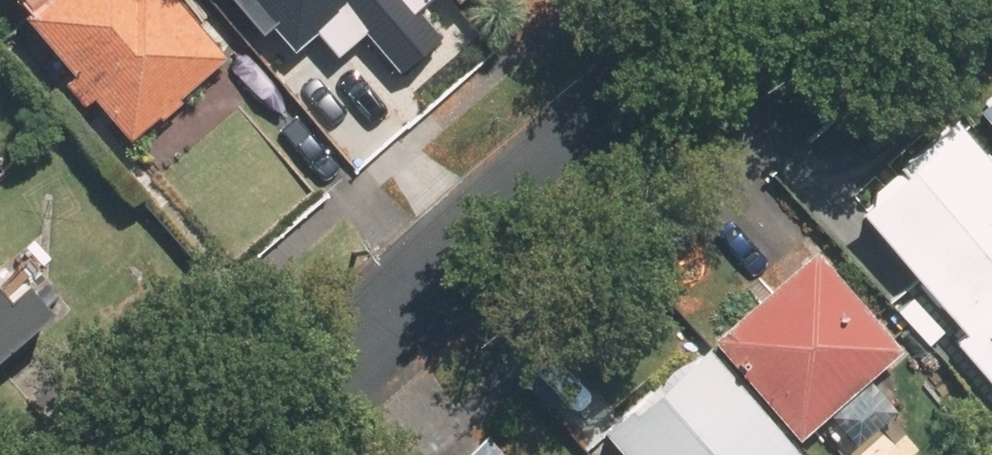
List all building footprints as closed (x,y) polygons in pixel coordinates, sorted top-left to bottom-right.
[(119,152),(211,74),(148,0),(0,0),(0,13),(119,152)] [(243,48),(256,35),(284,64),(348,0),(196,0),(243,48)] [(991,155),(991,80),(955,114),(991,155)] [(938,128),(838,216),(908,295),(888,312),(921,350),(930,343),(991,413),(991,189),(938,128)] [(697,346),(785,444),(814,419),(846,454),(903,454),(876,426),(885,417),(855,384),(889,353),(800,254),(697,346)] [(0,317),(0,349),(16,334),(0,317)] [(684,351),(587,442),(599,454),(781,454),(684,351)] [(486,436),(465,454),(503,454),(486,436)]
